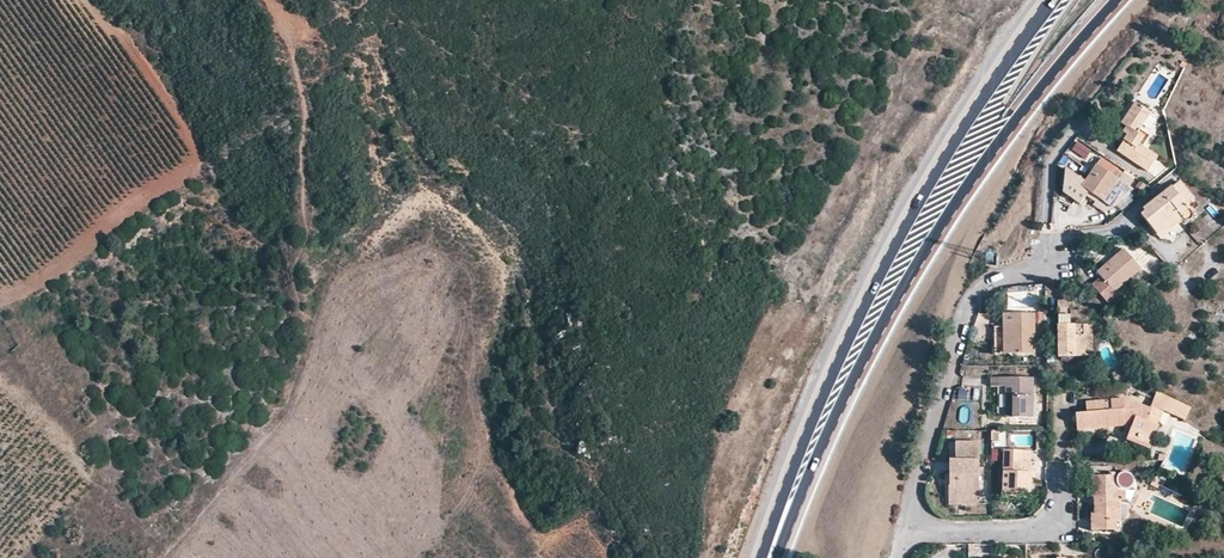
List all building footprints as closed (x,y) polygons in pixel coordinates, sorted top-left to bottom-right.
[(1126,127),(1120,136),(1124,139),(1122,142),(1117,150),(1147,170),(1157,156),(1143,146),(1139,143),(1143,137),(1136,132),(1139,128),(1150,112),(1135,101),(1121,123),(1126,127)] [(1149,135),(1139,128),(1136,132),(1143,137),(1139,143),(1143,146),(1149,135)] [(1075,140),(1067,153),(1083,163),(1092,150),(1075,140)] [(1142,181),(1132,175),(1125,170),(1118,179),(1111,174),(1118,165),(1104,156),(1097,165),(1096,164),(1083,182),(1065,169),(1063,192),(1081,205),(1088,195),(1096,201),(1094,204),(1105,212),(1133,189),(1129,187),(1132,182),(1138,187),(1142,181)] [(1179,180),(1148,205),(1150,208),(1145,212),(1141,215),(1158,235),(1168,227),(1164,222),(1178,212),(1184,219),(1187,221),(1190,220),(1193,218),(1194,212),(1186,203),(1193,197),(1179,180)] [(1160,237),(1184,219),(1178,212),(1164,222),(1168,227),(1158,235),(1160,237)] [(1141,268),(1123,248),(1097,271),(1101,276),(1092,284),(1109,304),(1118,295),(1115,291),(1141,268)] [(1058,356),(1084,356),(1083,345),(1076,344),(1076,335),(1088,336),(1088,324),(1071,324),(1070,300),(1058,300),(1058,322),(1058,340),(1058,356)] [(1048,340),(1058,340),(1058,322),(1048,322),(1048,340)] [(1035,353),(1035,324),(1008,324),(1008,353),(1035,353)] [(1083,345),(1084,356),(1093,356),(1093,324),(1088,324),(1088,336),(1076,335),(1076,344),(1083,345)] [(1117,385),(1130,379),(1125,367),(1112,373),(1117,385)] [(1034,418),(1034,377),(992,377),(992,386),(1005,386),(1006,417),(1034,418)] [(1152,405),(1164,410),(1166,405),(1174,408),(1177,400),(1157,391),(1152,405)] [(1157,426),(1158,424),(1146,419),(1151,407),(1125,398),(1087,402),(1087,412),(1076,413),(1077,429),(1124,424),(1131,426),(1130,431),(1140,435),(1137,442),(1150,447),(1157,426)] [(1164,410),(1185,418),(1191,407),(1177,400),(1174,408),(1166,405),(1164,410)] [(1158,424),(1164,410),(1152,405),(1151,407),(1146,419),(1158,424)] [(1047,449),(1047,430),(1038,430),(1038,449),(1047,449)] [(1127,439),(1137,442),(1140,435),(1130,431),(1127,439)] [(969,495),(979,495),(979,442),(956,442),(956,459),(949,459),(949,474),(956,474),(956,479),(953,479),(953,485),(949,485),(949,497),(969,497),(969,495)] [(1002,463),(1002,450),(992,449),(992,463),(1002,463)] [(1003,491),(1019,491),(1031,491),(1032,461),(1025,460),(1024,450),(1004,449),(1003,491)] [(1121,521),(1120,502),(1114,502),(1121,488),(1126,489),(1130,488),(1134,484),(1134,479),(1133,474),(1129,472),(1124,471),(1121,472),(1118,475),(1091,476),(1091,497),(1094,497),(1094,513),(1091,513),(1092,530),(1117,530),(1116,521),(1121,521)] [(1114,502),(1120,502),(1126,502),(1126,489),(1121,488),(1114,502)] [(979,504),(979,495),(969,495),(969,497),(949,497),(949,504),(979,504)]
